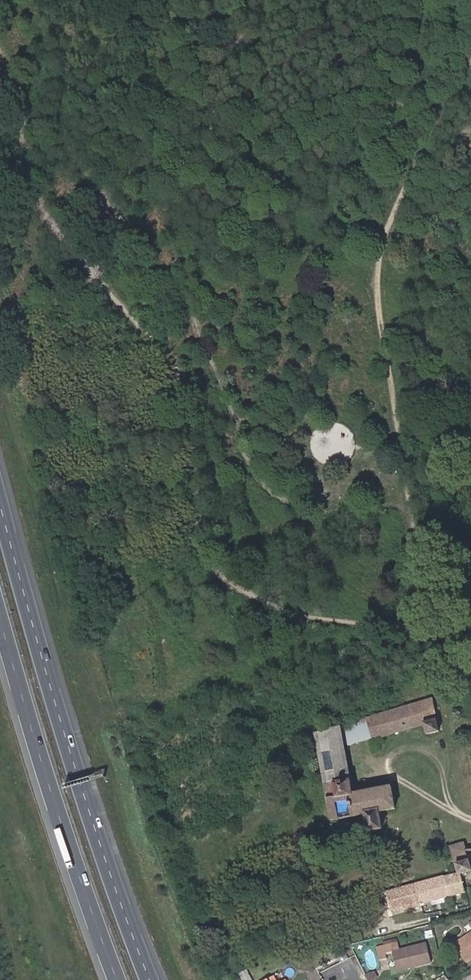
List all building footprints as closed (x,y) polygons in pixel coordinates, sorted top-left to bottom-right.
[(362,720),(359,711),(338,716),(338,718),(317,722),(319,730),(315,731),(331,818),(366,813),(369,830),(382,828),(380,810),(396,808),(392,786),(353,792),(342,746),(426,724),(429,733),(440,731),(433,699),(368,718),(362,720)] [(366,709),(359,711),(362,720),(368,718),(366,709)] [(450,846),(458,872),(449,874),(386,892),(391,911),(401,908),(403,915),(438,906),(438,904),(436,899),(448,896),(466,892),(463,880),(469,879),(468,872),(470,872),(470,841),(450,846)] [(464,963),(470,958),(470,933),(453,946),(464,963)] [(413,966),(413,970),(430,966),(425,946),(399,953),(397,944),(375,950),(378,963),(386,961),(385,956),(391,954),(392,959),(395,970),(413,966)] [(238,974),(240,979),(249,979),(245,971),(238,974)]
